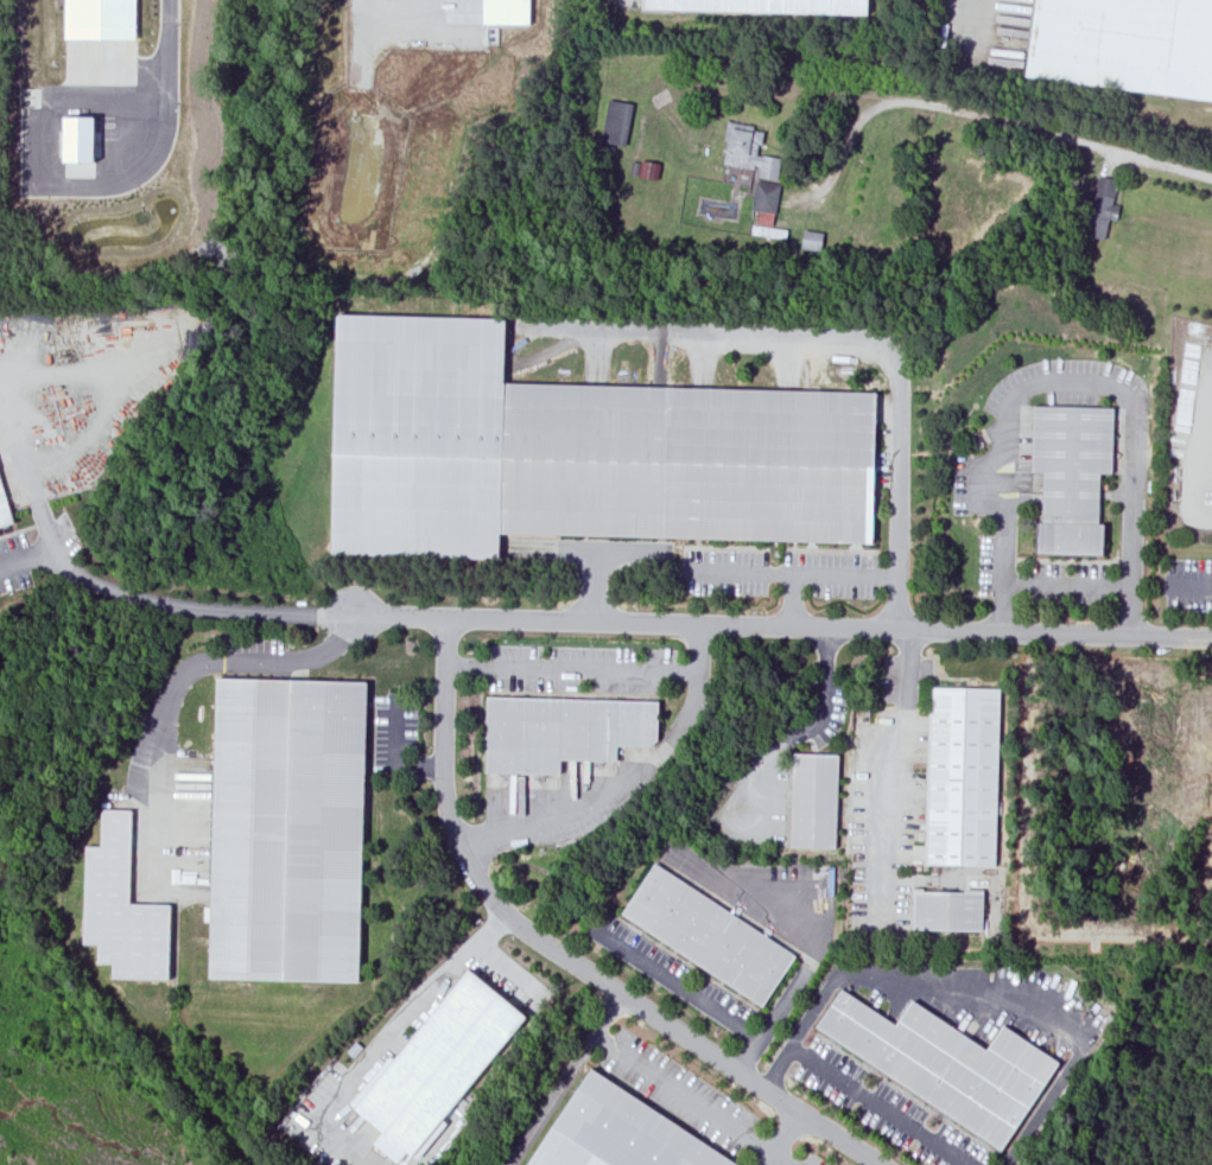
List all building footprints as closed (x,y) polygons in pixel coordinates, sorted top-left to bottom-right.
[(66,39),(137,40),(137,0),(66,0),(66,39)] [(483,23),(531,24),(531,0),(483,0),(483,23)] [(869,0),(645,0),(645,9),(869,14),(869,0)] [(1027,74),(1037,0),(1211,0),(1211,98),(1027,74)] [(629,102),(605,98),(599,141),(623,145),(629,102)] [(65,117),(65,161),(95,163),(96,117),(65,117)] [(779,157),(756,154),(760,129),(725,126),(721,164),(756,168),(755,179),(754,179),(750,211),(772,214),(779,157)] [(1083,191),(1079,215),(1087,216),(1084,235),(1105,238),(1110,205),(1111,205),(1115,178),(1096,176),(1093,192),(1083,191)] [(818,249),(820,231),(801,230),(799,248),(818,249)] [(495,534),(869,542),(872,391),(500,383),(501,318),(331,314),(326,554),(494,558),(495,534)] [(1029,472),(1038,472),(1036,555),(1098,556),(1099,473),(1110,473),(1111,407),(1030,406),(1029,472)] [(14,522),(0,475),(0,526),(14,522)] [(355,981),(362,681),(211,679),(204,978),(355,981)] [(922,864),(994,866),(997,689),(927,688),(922,864)] [(481,772),(556,775),(557,759),(613,762),(613,745),(654,746),(655,701),(483,698),(481,772)] [(791,846),(794,753),(839,755),(836,848),(791,846)] [(128,810),(99,809),(97,847),(82,846),(80,943),(94,943),(94,962),(108,963),(108,978),(164,979),(166,904),(126,904),(128,810)] [(652,862),(617,913),(759,1008),(793,956),(652,862)] [(979,930),(979,891),(909,891),(909,930),(979,930)] [(348,1102),(413,1159),(527,1018),(468,970),(348,1102)] [(1003,1151),(1060,1062),(1004,1026),(986,1051),(910,1000),(896,1023),(839,985),(812,1026),(1003,1151)] [(591,1069),(528,1164),(735,1164),(591,1069)]
